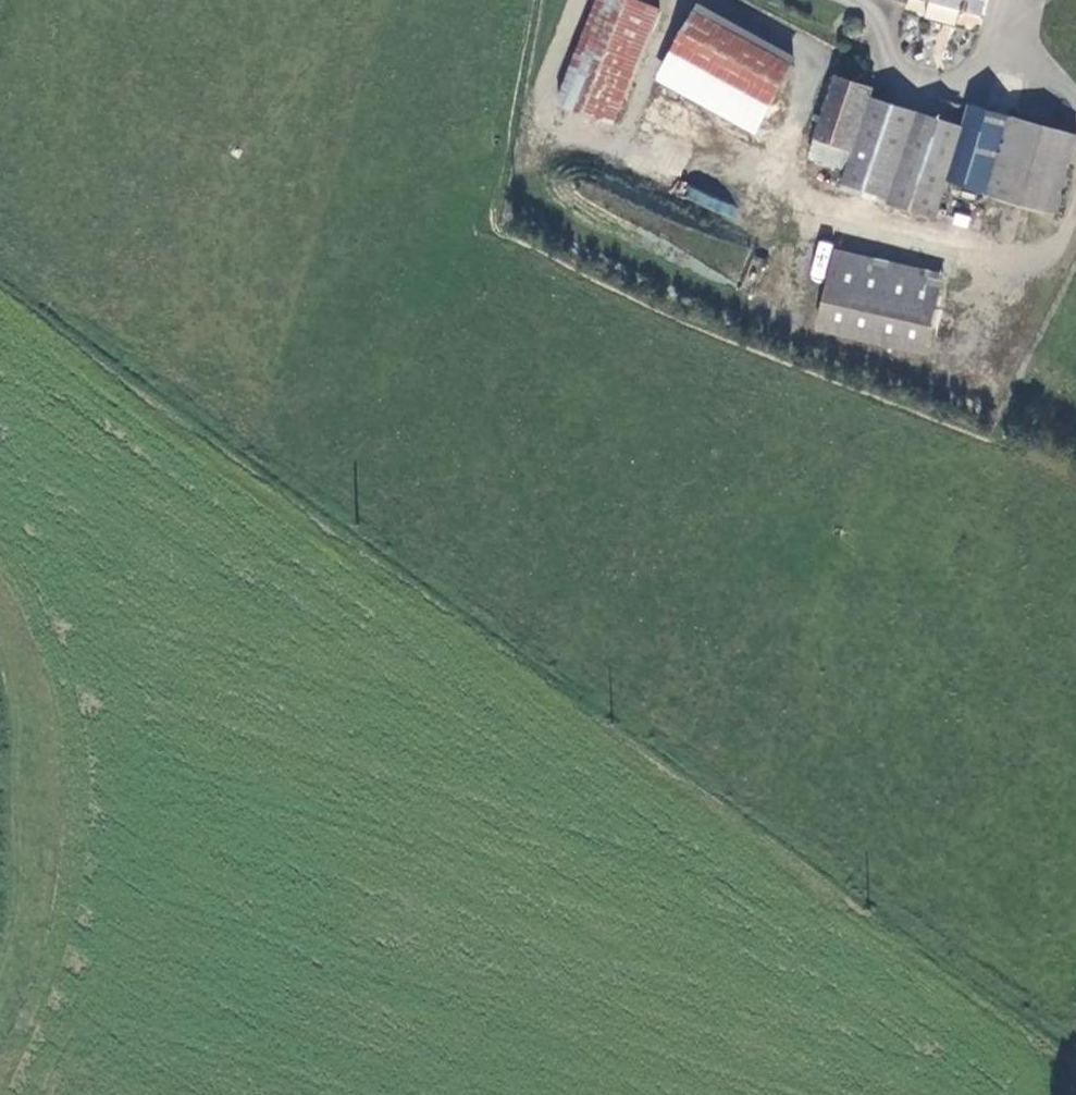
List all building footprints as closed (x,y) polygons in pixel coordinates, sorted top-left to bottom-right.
[(568,106),(622,127),(668,11),(642,0),(610,0),(568,106)] [(993,19),(998,0),(927,0),(993,19)] [(661,91),(758,147),(801,70),(705,15),(661,91)] [(817,163),(856,176),(879,101),(882,93),(845,81),(817,163)] [(1029,126),(1042,130),(1050,103),(1038,99),(1029,126)] [(974,132),(879,101),(856,176),(850,194),(945,225),(957,188),(974,132)] [(995,200),(1017,122),(981,112),(974,132),(957,188),(995,200)] [(1042,130),(1029,126),(1017,122),(995,200),(994,203),(1063,224),(1075,182),(1075,140),(1042,130)] [(749,250),(584,182),(573,210),(737,278),(749,250)] [(959,285),(967,257),(813,218),(805,245),(819,249),(799,327),(931,361),(951,283),(959,285)]
